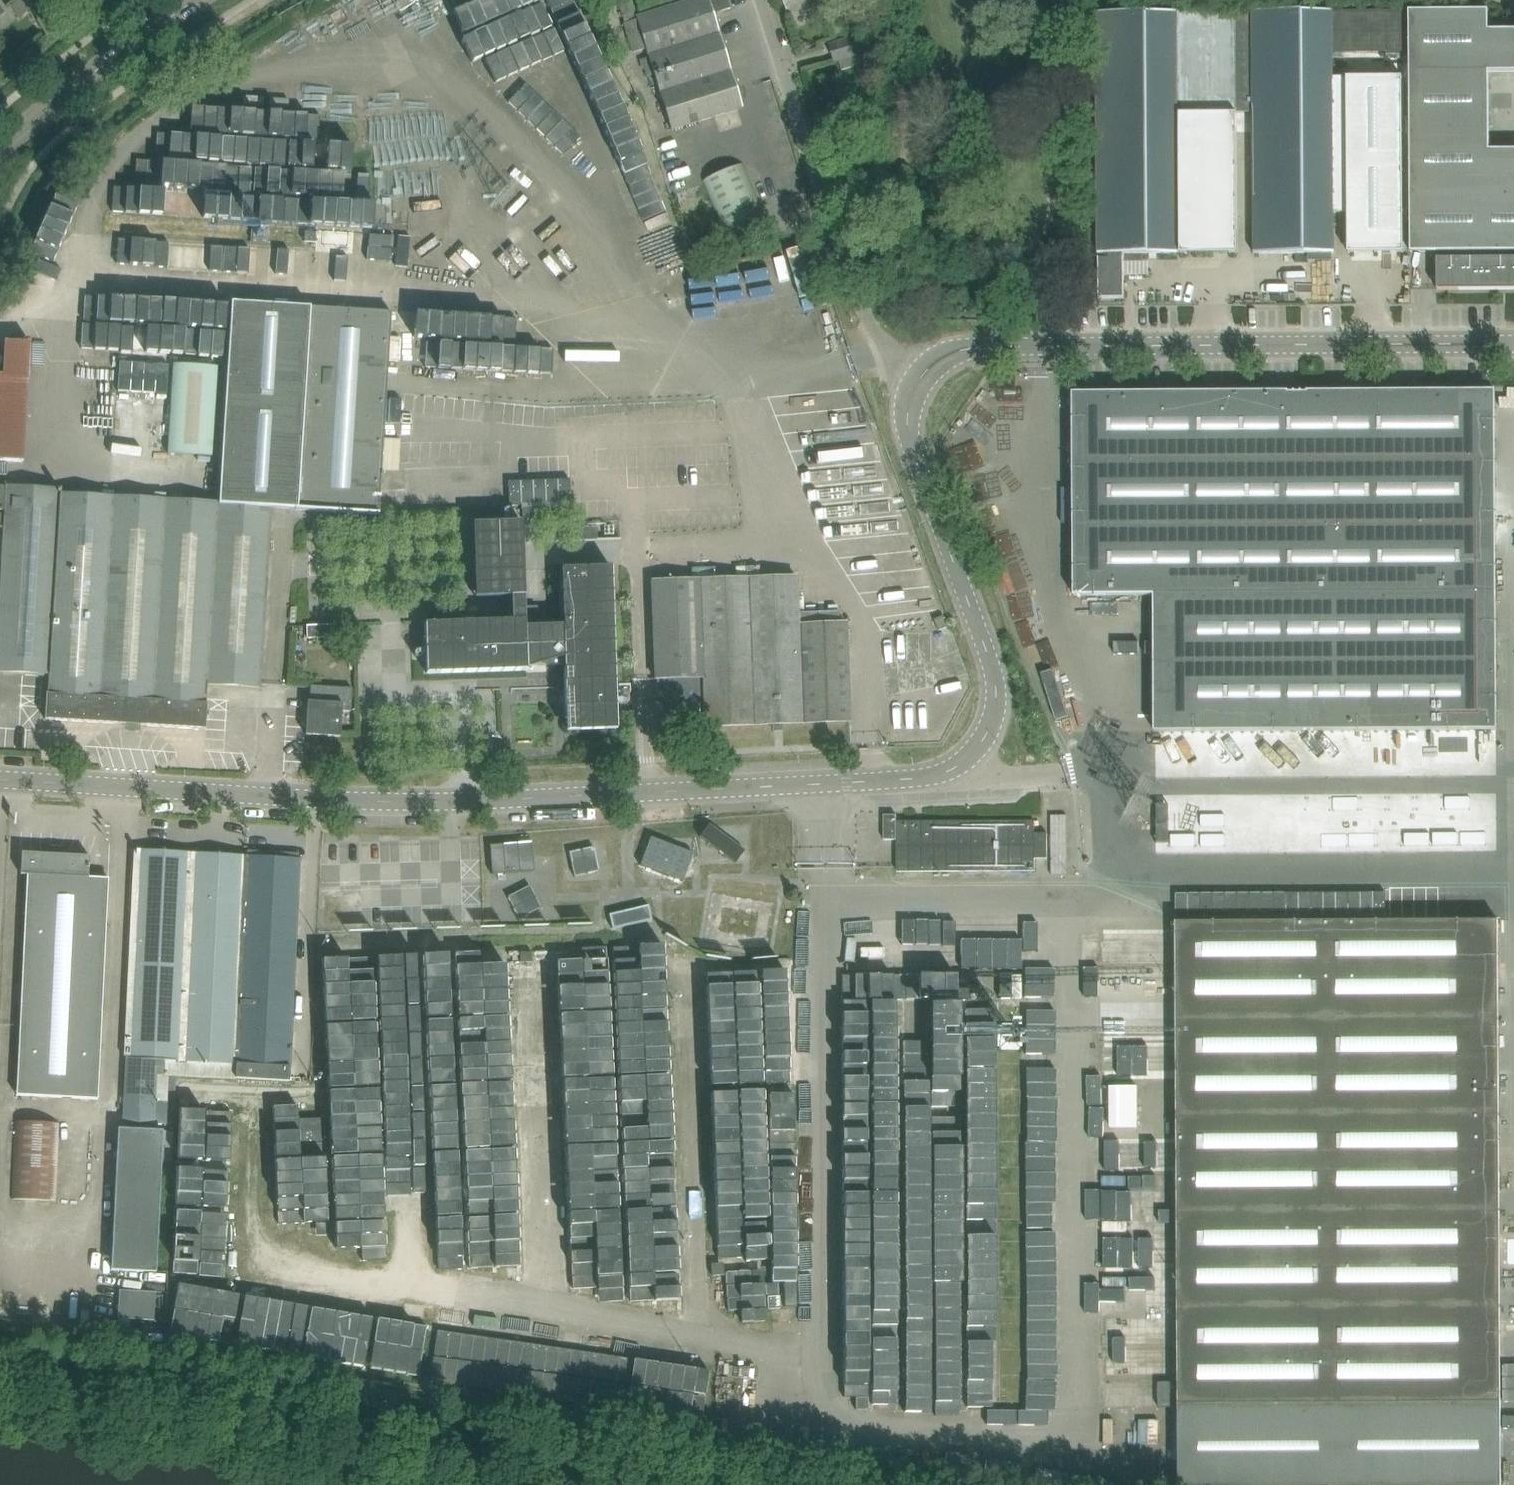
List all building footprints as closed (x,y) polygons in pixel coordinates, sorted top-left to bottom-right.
[(556,24),(589,106),(604,100),(606,105),(614,102),(573,0),(470,0),(438,13),(449,39),(458,36),(468,60),(556,24)] [(622,14),(634,10),(630,0),(618,0),(622,14)] [(623,24),(632,53),(646,49),(648,56),(639,59),(645,77),(647,77),(650,88),(657,86),(671,129),(741,107),(712,14),(730,8),(727,0),(688,0),(636,17),(636,19),(623,24)] [(789,17),(837,2),(837,0),(783,0),(789,17)] [(1332,10),(1253,11),(1253,253),(1334,253),(1333,212),(1347,212),(1348,252),(1403,252),(1402,77),(1333,77),(1332,53),(1332,30),(1332,10)] [(1409,10),(1332,10),(1332,30),(1332,53),(1409,53),(1409,10)] [(1409,10),(1409,53),(1410,251),(1437,251),(1437,289),(1437,290),(1513,289),(1513,150),(1489,150),(1488,71),(1513,71),(1513,29),(1488,30),(1487,10),(1409,10)] [(1235,11),(1097,12),(1099,287),(1099,299),(1124,299),(1124,292),(1124,276),(1148,275),(1148,254),(1178,254),(1178,253),(1179,253),(1179,254),(1236,253),(1235,113),(1235,11)] [(829,45),(834,62),(867,53),(862,36),(829,45)] [(478,74),(552,145),(569,127),(496,56),(478,74)] [(316,141),(318,112),(191,107),(190,134),(157,132),(155,159),(239,162),(237,192),(138,188),(136,214),(252,219),(254,192),(279,193),(278,221),(303,223),(304,195),(348,197),(346,232),(322,231),(321,242),(352,243),(351,255),(365,256),(369,173),(345,172),(346,143),(316,141)] [(666,219),(636,112),(612,119),(643,226),(666,219)] [(702,181),(727,237),(767,220),(743,163),(702,181)] [(407,252),(408,224),(397,224),(396,252),(407,252)] [(240,243),(115,240),(114,264),(187,266),(187,269),(240,270),(240,243)] [(284,274),(304,274),(305,249),(291,249),(291,261),(284,261),(284,274)] [(388,361),(390,312),(310,306),(230,300),(218,504),(61,494),(61,490),(0,486),(0,512),(5,512),(0,590),(0,671),(48,674),(47,693),(46,693),(44,719),(124,724),(124,730),(139,731),(140,725),(205,729),(206,702),(205,702),(206,684),(259,687),(270,506),(379,513),(388,361)] [(22,461),(30,342),(4,341),(2,374),(0,374),(0,460),(22,461)] [(117,382),(117,353),(86,352),(85,381),(117,382)] [(166,453),(212,455),(215,365),(169,363),(166,453)] [(1072,392),(1073,596),(1154,595),(1154,598),(1174,598),(1175,728),(1154,728),(1154,731),(1497,729),(1496,599),(1495,599),(1495,593),(1496,593),(1495,390),(1072,392)] [(513,479),(514,507),(568,505),(567,477),(513,479)] [(615,685),(611,566),(560,568),(562,625),(537,626),(537,620),(525,621),(525,619),(522,522),(472,524),(474,597),(510,596),(511,620),(424,623),(426,673),(527,670),(526,663),(552,666),(552,667),(552,668),(553,668),(553,669),(554,669),(554,670),(555,670),(556,670),(557,670),(558,670),(559,670),(559,669),(560,669),(560,668),(561,667),(564,667),(566,732),(616,730),(615,685)] [(592,527),(572,527),(573,540),(593,539),(592,527)] [(664,699),(669,699),(670,718),(677,725),(704,725),(704,726),(849,721),(846,623),(837,623),(837,611),(798,613),(796,577),(650,582),(654,678),(656,678),(656,692),(664,699)] [(934,619),(938,631),(947,627),(943,616),(934,619)] [(306,625),(306,638),(356,637),(355,624),(306,625)] [(1045,670),(1032,675),(1050,720),(1063,715),(1045,670)] [(305,734),(340,736),(341,710),(350,711),(351,688),(309,685),(308,701),(305,734)] [(1237,820),(1237,802),(1171,803),(1171,824),(1142,825),(1142,850),(1264,850),(1263,820),(1237,820)] [(1064,814),(1051,815),(1053,846),(1065,845),(1064,814)] [(884,815),(884,839),(884,840),(897,840),(897,872),(1035,871),(1034,858),(1047,858),(1047,833),(1034,833),(1034,821),(897,821),(897,815),(884,815)] [(702,858),(735,856),(733,835),(701,837),(702,858)] [(653,839),(645,863),(668,871),(676,847),(653,839)] [(27,874),(15,1095),(96,1099),(108,878),(88,876),(89,856),(60,854),(60,846),(50,845),(50,854),(21,852),(20,874),(27,874)] [(573,875),(598,869),(592,845),(567,851),(573,875)] [(135,870),(122,1122),(153,1124),(154,1105),(167,1105),(168,1079),(169,1074),(232,1077),(245,856),(136,850),(135,870)] [(245,856),(232,1077),(287,1080),(294,954),(299,859),(245,856)] [(529,884),(506,894),(516,917),(539,907),(529,884)] [(765,950),(772,900),(708,891),(701,942),(765,950)] [(604,907),(608,931),(654,923),(650,899),(604,907)] [(931,973),(835,975),(845,1378),(868,1378),(869,1407),(896,1406),(894,1324),(868,1325),(867,1290),(897,1290),(894,1159),(866,1159),(866,1139),(894,1138),(893,1081),(864,1066),(898,1066),(901,1206),(930,1205),(931,1263),(958,1263),(956,1176),(929,1177),(928,1159),(957,1138),(954,1000),(1021,998),(1020,949),(929,902),(896,927),(931,973)] [(1178,1484),(1499,1484),(1500,1402),(1498,920),(1176,922),(1178,1484)] [(912,946),(888,951),(891,970),(915,965),(912,946)] [(610,950),(466,953),(467,979),(610,976),(610,950)] [(329,1062),(329,1013),(318,1013),(319,1062),(329,1062)] [(743,1029),(743,1067),(768,1066),(768,1029),(743,1029)] [(621,1196),(674,1193),(665,1040),(626,1042),(627,1068),(640,1067),(643,1119),(617,1120),(621,1196)] [(604,1052),(493,1054),(494,1106),(605,1104),(604,1052)] [(1049,1098),(1050,1056),(1025,1055),(1024,1097),(1049,1098)] [(397,1140),(463,1139),(462,1083),(436,1083),(436,1111),(425,1111),(425,1057),(338,1058),(338,1093),(309,1094),(309,1179),(336,1179),(335,1115),(345,1115),(346,1145),(358,1145),(358,1168),(397,1168),(397,1140)] [(766,1078),(767,1230),(738,1230),(739,1322),(765,1322),(765,1305),(795,1305),(794,1226),(806,1226),(806,1210),(811,1210),(810,1190),(810,1172),(795,1172),(794,1078),(766,1078)] [(1137,1127),(1136,1085),(1107,1085),(1107,1128),(1137,1127)] [(576,1131),(587,1130),(586,1108),(605,1107),(605,1105),(575,1106),(576,1131)] [(551,1108),(551,1134),(573,1134),(572,1108),(551,1108)] [(587,1109),(588,1133),(612,1133),(611,1109),(587,1109)] [(11,1199),(55,1201),(58,1122),(14,1120),(11,1199)] [(109,1269),(154,1271),(162,1130),(117,1128),(109,1269)] [(180,1159),(194,1159),(195,1130),(181,1130),(180,1159)] [(1025,1176),(1050,1175),(1049,1146),(1024,1147),(1025,1176)] [(1168,1166),(1168,1161),(1127,1162),(1128,1179),(1153,1179),(1153,1166),(1168,1166)] [(173,1198),(225,1199),(225,1173),(174,1172),(173,1198)] [(1024,1192),(1025,1244),(1050,1244),(1049,1191),(1024,1192)] [(554,1235),(617,1233),(616,1207),(515,1211),(516,1236),(528,1236),(529,1262),(555,1261),(554,1235)] [(1120,1237),(1106,1238),(1106,1262),(1161,1261),(1161,1236),(1145,1236),(1145,1220),(1120,1220),(1120,1237)] [(1026,1257),(1025,1284),(1050,1285),(1051,1258),(1026,1257)] [(117,1319),(153,1320),(155,1292),(118,1290),(117,1319)] [(175,1340),(274,1350),(278,1314),(179,1303),(175,1340)] [(1037,1336),(1024,1336),(1025,1408),(1051,1407),(1050,1362),(1038,1362),(1037,1336)] [(541,1391),(628,1403),(633,1365),(644,1367),(648,1340),(624,1337),(622,1352),(548,1342),(541,1391)] [(903,1350),(904,1401),(930,1400),(928,1349),(903,1350)] [(763,1406),(764,1369),(727,1367),(725,1418),(749,1419),(749,1405),(763,1406)] [(683,1369),(682,1385),(698,1386),(698,1393),(704,1393),(705,1380),(695,1379),(695,1370),(683,1369)] [(1166,1415),(1165,1393),(1140,1393),(1141,1416),(1166,1415)]
